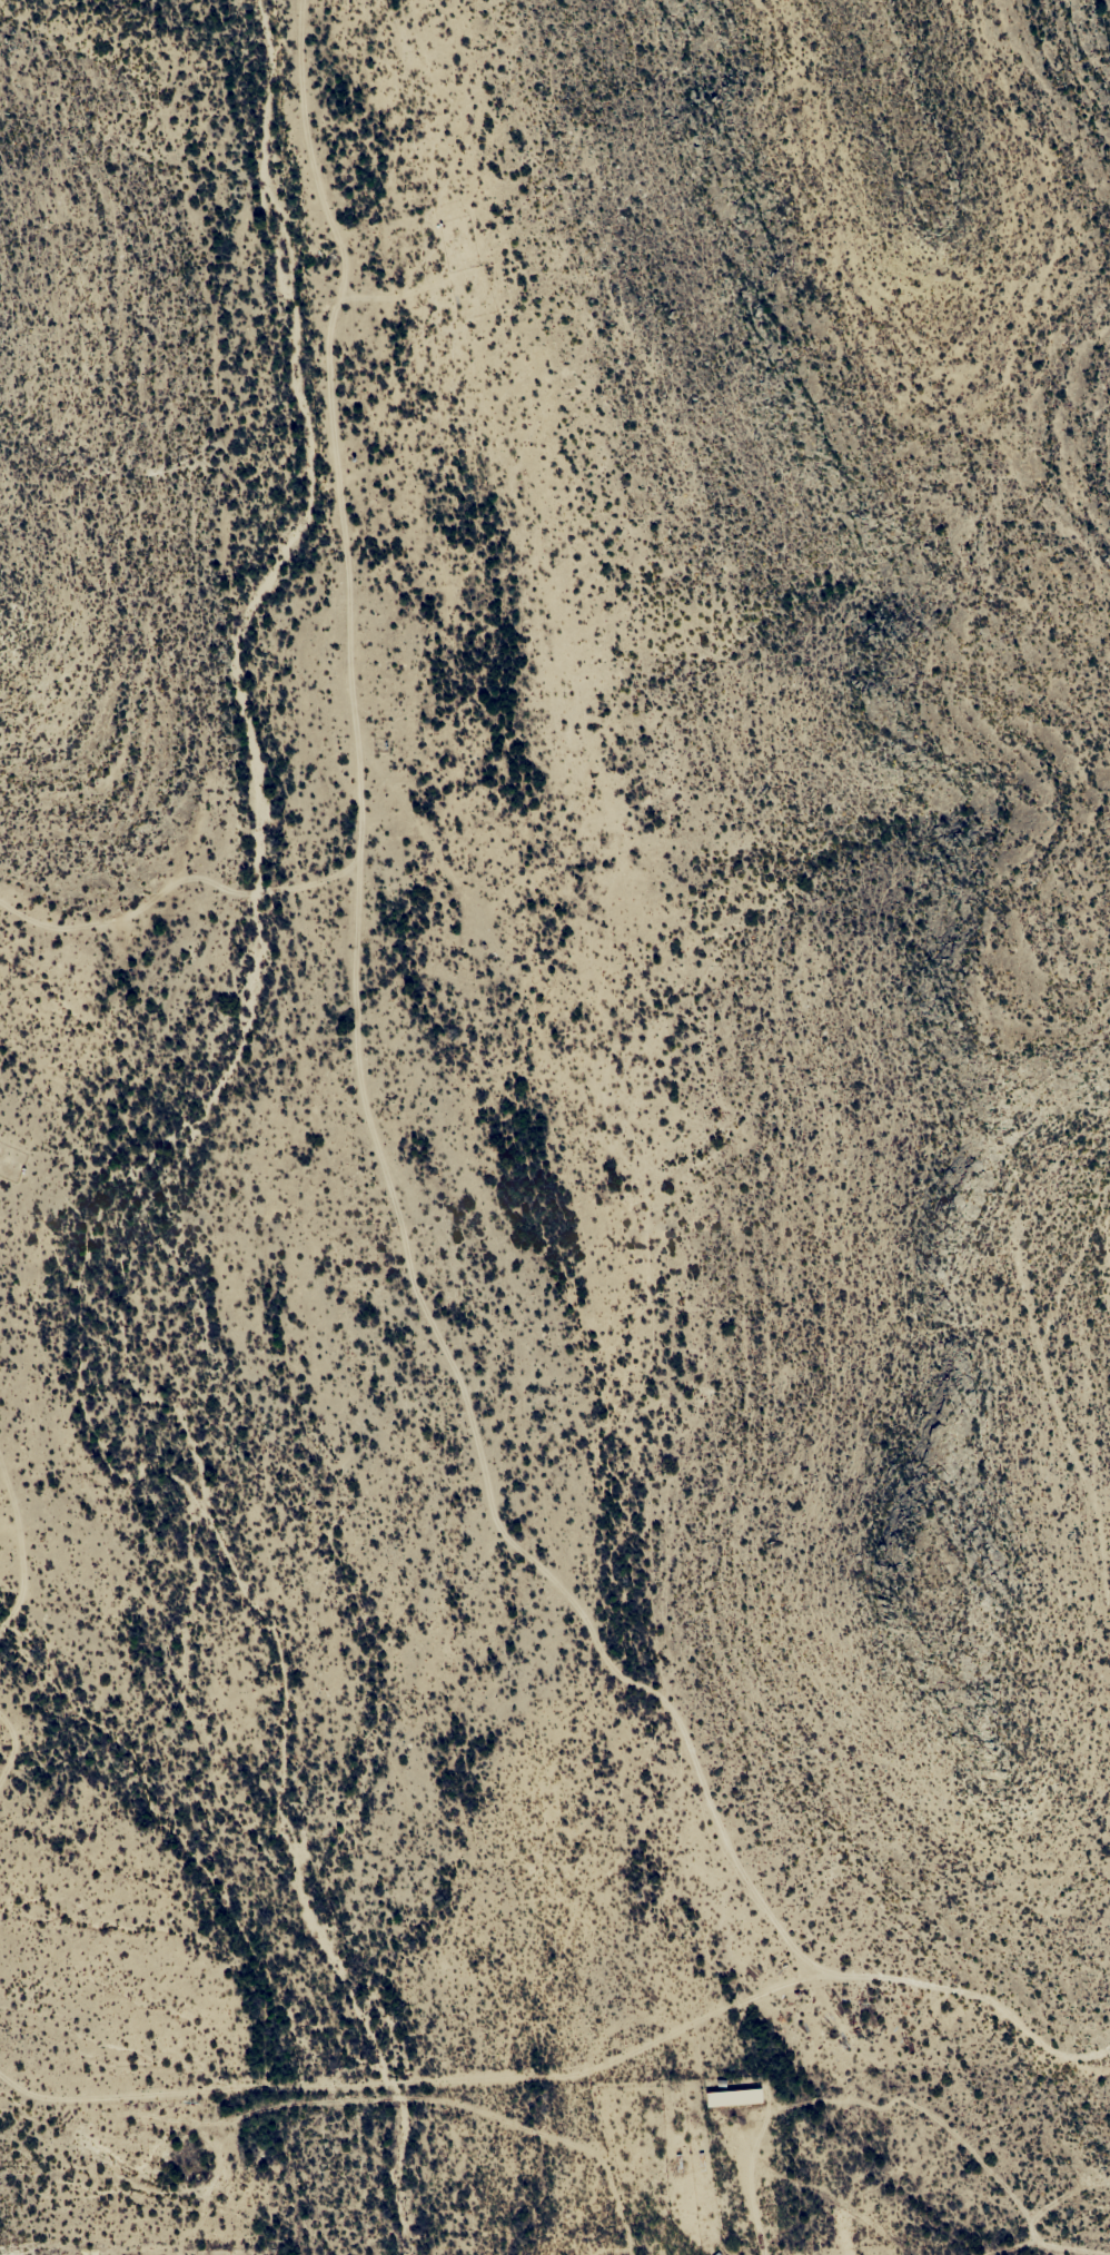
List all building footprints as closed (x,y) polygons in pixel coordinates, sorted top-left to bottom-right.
[(703,2092),(704,2107),(760,2104),(759,2090),(703,2092)]
